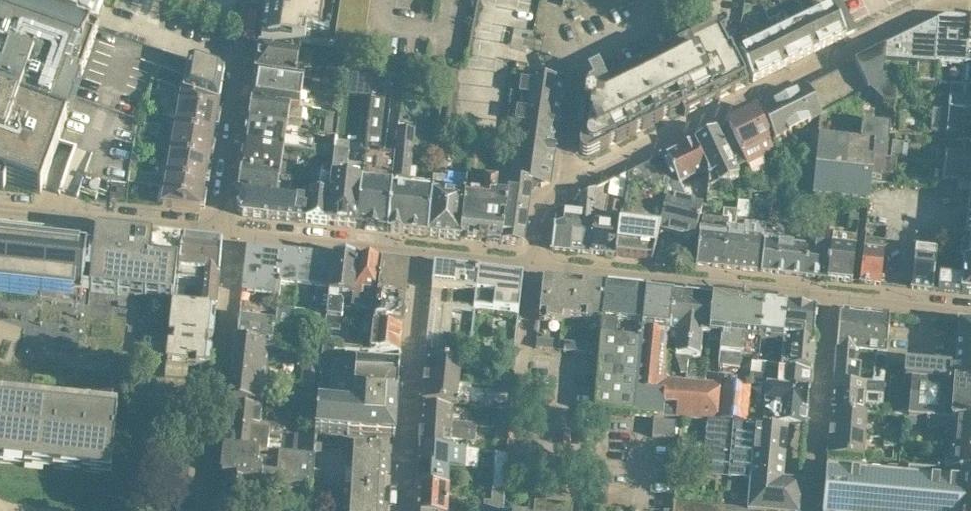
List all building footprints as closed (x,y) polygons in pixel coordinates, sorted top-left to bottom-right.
[(66,121),(99,29),(94,27),(95,27),(19,0),(0,0),(0,98),(66,121)] [(95,27),(104,0),(19,0),(95,27)] [(261,40),(311,47),(313,38),(313,32),(322,33),(326,0),(267,0),(261,40)] [(540,0),(476,0),(463,67),(450,65),(449,73),(443,133),(507,139),(515,76),(517,64),(507,61),(508,55),(509,50),(512,37),(513,31),(533,34),(540,0)] [(797,0),(807,21),(804,22),(818,50),(846,36),(831,8),(817,15),(810,0),(797,0)] [(846,36),(857,31),(842,0),(828,0),(831,8),(846,36)] [(739,55),(753,82),(818,50),(804,22),(794,2),(793,2),(782,7),(780,7),(762,6),(769,20),(784,13),(792,28),(739,55)] [(350,16),(351,8),(340,6),(339,14),(350,16)] [(581,16),(578,10),(571,13),(574,19),(581,16)] [(350,16),(339,14),(338,22),(346,23),(349,24),(350,16)] [(935,63),(967,65),(970,21),(946,20),(937,23),(935,63)] [(344,35),(346,23),(338,22),(336,34),(344,35)] [(354,24),(349,24),(346,23),(344,35),(352,36),(354,24)] [(583,119),(579,147),(579,148),(579,149),(579,150),(580,151),(580,152),(581,153),(582,155),(584,156),(586,156),(588,156),(590,156),(682,111),(684,116),(748,84),(734,56),(740,29),(719,24),(719,23),(603,80),(598,69),(587,75),(592,85),(588,87),(587,94),(585,94),(583,107),(582,106),(580,118),(583,119)] [(937,23),(888,47),(884,79),(898,81),(934,84),(935,63),(937,23)] [(352,36),(360,37),(361,25),(354,24),(352,36)] [(369,26),(361,25),(360,37),(368,38),(369,26)] [(334,50),(335,41),(313,38),(311,47),(334,50)] [(335,39),(335,41),(334,50),(342,51),(343,40),(335,39)] [(351,41),(343,40),(342,51),(350,52),(351,41)] [(351,41),(350,52),(358,53),(359,42),(351,41)] [(359,42),(358,53),(365,54),(367,43),(359,42)] [(312,55),(260,47),(256,72),(310,80),(312,69),(310,68),(312,55)] [(896,108),(898,81),(884,79),(888,47),(855,63),(868,94),(884,107),(893,107),(896,108)] [(358,78),(360,61),(346,59),(343,76),(358,78)] [(182,93),(219,105),(224,78),(225,73),(188,60),(187,67),(182,93)] [(406,67),(375,63),(374,75),(405,78),(406,67)] [(868,94),(855,63),(845,68),(860,98),(868,94)] [(845,68),(836,73),(850,102),(860,98),(845,68)] [(256,72),(251,103),(300,109),(302,93),(311,94),(313,81),(310,80),(256,72)] [(436,86),(442,86),(444,73),(434,72),(433,81),(436,86)] [(826,77),(840,107),(850,102),(836,73),(826,77)] [(514,151),(509,182),(501,243),(523,246),(532,185),(540,186),(542,171),(551,172),(552,172),(565,82),(524,77),(514,151)] [(826,77),(816,82),(831,112),(840,107),(826,77)] [(333,97),(335,84),(321,82),(319,95),(333,97)] [(807,86),(821,116),(831,112),(816,82),(807,86)] [(180,106),(176,129),(213,136),(215,128),(218,128),(221,115),(217,114),(219,105),(182,93),(159,85),(158,96),(173,99),(173,105),(180,106)] [(949,112),(970,113),(970,87),(965,87),(951,85),(949,112)] [(807,86),(761,109),(774,138),(798,127),(821,116),(807,86)] [(40,194),(66,121),(0,98),(0,188),(3,189),(6,181),(40,194)] [(388,231),(396,153),(385,152),(392,100),(371,98),(364,165),(357,228),(388,231)] [(303,110),(300,109),(251,103),(248,123),(299,130),(301,130),(303,110)] [(747,116),(738,121),(728,126),(742,154),(747,165),(757,160),(766,155),(775,151),(756,112),(747,116)] [(947,135),(965,137),(967,120),(970,120),(970,113),(949,112),(947,135)] [(401,119),(399,129),(416,131),(418,121),(401,119)] [(248,123),(244,148),(299,155),(320,158),(321,147),(297,144),(299,130),(248,123)] [(819,135),(816,165),(873,172),(874,160),(886,161),(890,126),(862,123),(860,140),(819,135)] [(145,124),(143,134),(158,136),(160,127),(145,124)] [(176,129),(171,154),(209,161),(209,159),(213,159),(216,146),(212,145),(213,136),(176,129)] [(388,231),(427,235),(433,183),(416,181),(411,180),(416,131),(405,129),(399,129),(397,153),(396,153),(388,231)] [(717,131),(695,141),(709,171),(708,192),(718,187),(739,177),(735,169),(717,131)] [(331,180),(326,225),(357,228),(364,165),(348,163),(350,143),(336,141),(331,180)] [(659,229),(660,229),(695,238),(703,202),(692,200),(684,182),(708,171),(695,141),(662,158),(673,180),(670,191),(668,198),(667,197),(659,229)] [(894,141),(892,158),(903,159),(905,142),(894,141)] [(946,166),(970,168),(970,143),(964,142),(963,153),(947,151),(946,166)] [(244,148),(241,171),(291,178),(293,165),(297,166),(299,155),(244,148)] [(208,170),(209,161),(171,154),(167,179),(205,185),(205,183),(209,184),(211,170),(208,170)] [(134,156),(131,172),(141,174),(143,158),(134,156)] [(662,158),(639,169),(647,186),(670,191),(673,180),(662,158)] [(871,184),(873,174),(873,172),(816,165),(813,195),(869,200),(871,184)] [(970,193),(970,168),(946,166),(944,179),(959,180),(958,192),(964,192),(970,193)] [(639,169),(627,175),(628,176),(619,224),(616,256),(652,260),(660,229),(659,229),(667,197),(668,198),(670,191),(647,186),(639,169)] [(241,171),(237,192),(289,199),(292,179),(291,178),(241,171)] [(167,179),(141,174),(131,172),(129,184),(165,190),(162,207),(200,211),(201,208),(204,208),(207,195),(203,194),(205,185),(167,179)] [(896,174),(873,174),(871,184),(895,186),(896,174)] [(627,175),(600,188),(597,190),(594,221),(596,221),(593,253),(616,256),(619,224),(628,176),(627,175)] [(433,183),(427,235),(460,239),(467,177),(451,176),(451,178),(435,176),(434,183),(433,183)] [(460,239),(501,243),(509,182),(467,177),(460,239)] [(307,205),(305,222),(326,225),(331,180),(321,178),(320,179),(311,178),(307,205)] [(112,185),(110,201),(126,203),(128,187),(112,185)] [(718,187),(708,192),(707,198),(720,199),(718,187)] [(568,251),(593,253),(596,221),(594,221),(597,190),(579,198),(579,199),(578,215),(572,214),(568,251)] [(963,202),(964,192),(958,192),(943,191),(942,200),(963,202)] [(295,200),(289,199),(237,192),(235,207),(242,216),(305,222),(307,205),(299,204),(299,201),(295,200)] [(701,226),(696,265),(723,268),(727,233),(728,226),(736,227),(737,220),(737,215),(749,216),(750,203),(738,201),(736,211),(723,209),(722,218),(704,216),(701,226)] [(769,212),(766,223),(766,225),(775,227),(778,214),(769,212)] [(552,249),(568,251),(572,214),(564,213),(563,223),(554,227),(552,249)] [(59,227),(0,221),(0,290),(82,299),(87,248),(66,246),(57,245),(59,227)] [(727,233),(723,268),(757,271),(761,236),(764,237),(766,225),(766,223),(744,221),(744,228),(736,227),(728,226),(727,233)] [(87,248),(89,231),(68,228),(66,246),(87,248)] [(808,244),(805,276),(807,277),(812,277),(814,278),(819,278),(823,279),(828,279),(833,236),(834,231),(825,230),(823,242),(814,241),(814,245),(808,244)] [(123,234),(96,232),(89,291),(117,294),(141,297),(175,300),(176,289),(181,240),(123,234)] [(833,236),(828,279),(852,282),(856,245),(857,238),(833,236)] [(865,239),(860,283),(881,285),(885,241),(865,239)] [(181,240),(176,289),(200,291),(199,307),(216,309),(222,245),(181,240)] [(761,272),(805,276),(808,244),(764,240),(761,272)] [(966,241),(966,242),(962,247),(960,260),(965,264),(963,282),(939,280),(938,291),(970,295),(970,242),(966,241)] [(916,248),(911,288),(933,291),(934,279),(933,279),(937,246),(928,245),(927,250),(916,248)] [(279,297),(281,283),(284,252),(247,247),(242,292),(279,297)] [(316,255),(284,252),(281,283),(313,287),(316,255)] [(313,287),(329,289),(333,257),(316,255),(313,287)] [(345,308),(354,309),(358,260),(333,257),(329,289),(332,289),(328,328),(342,330),(345,308)] [(376,311),(378,295),(382,263),(358,260),(354,309),(368,310),(376,311)] [(376,311),(374,325),(372,352),(395,354),(397,354),(397,355),(399,355),(399,354),(400,354),(409,266),(382,263),(378,295),(376,311)] [(473,312),(474,310),(478,273),(434,268),(424,356),(426,356),(448,359),(451,334),(447,333),(450,309),(473,312)] [(474,310),(518,315),(519,315),(519,312),(522,282),(523,279),(522,279),(478,273),(474,310)] [(561,318),(601,322),(605,287),(547,281),(542,284),(539,321),(560,323),(561,318)] [(634,416),(644,291),(605,287),(601,322),(599,346),(599,355),(593,413),(612,414),(629,415),(634,416)] [(182,298),(184,298),(185,290),(176,289),(175,297),(182,298)] [(668,350),(672,294),(644,291),(634,416),(663,418),(663,417),(664,392),(666,379),(664,379),(666,350),(668,350)] [(693,296),(672,294),(668,350),(674,351),(674,355),(680,373),(685,373),(685,377),(686,377),(687,369),(686,369),(687,356),(688,356),(693,296)] [(714,299),(693,296),(688,356),(699,358),(701,333),(709,334),(714,299)] [(182,298),(175,297),(175,304),(183,305),(184,298),(182,298)] [(760,340),(761,340),(764,304),(724,300),(714,299),(709,334),(720,336),(717,367),(739,369),(740,356),(758,358),(760,340)] [(183,305),(175,304),(172,304),(169,336),(172,336),(171,345),(168,344),(168,345),(153,344),(152,356),(166,357),(166,363),(210,367),(211,349),(208,348),(209,340),(212,340),(216,309),(199,307),(183,305)] [(786,307),(764,304),(761,340),(771,341),(768,364),(781,366),(783,337),(786,307)] [(277,323),(292,324),(294,309),(278,307),(277,323)] [(816,310),(786,307),(783,337),(781,366),(781,367),(811,369),(816,310)] [(292,324),(309,326),(310,310),(294,309),(292,324)] [(327,312),(310,310),(309,326),(320,327),(325,328),(327,312)] [(840,312),(834,382),(859,384),(859,383),(855,383),(857,364),(854,363),(855,351),(868,352),(870,316),(840,312)] [(834,382),(833,392),(865,395),(865,393),(883,395),(884,386),(890,318),(870,316),(868,352),(878,353),(877,357),(875,357),(873,383),(872,384),(863,384),(859,383),(859,384),(834,382)] [(239,318),(237,340),(268,344),(272,344),(274,322),(239,318)] [(362,351),(372,352),(374,325),(365,324),(362,350),(362,351)] [(959,325),(955,372),(950,372),(950,368),(906,364),(905,379),(912,380),(911,387),(906,386),(904,407),(888,406),(887,416),(909,418),(970,423),(970,326),(959,325)] [(554,341),(537,339),(536,348),(553,350),(554,341)] [(237,340),(234,360),(266,363),(276,362),(277,355),(267,354),(268,344),(237,340)] [(563,351),(599,355),(599,346),(564,342),(563,351)] [(326,345),(322,399),(332,399),(337,346),(326,345)] [(426,356),(424,378),(457,382),(459,360),(448,359),(426,356)] [(234,360),(232,379),(263,383),(266,363),(234,360)] [(358,362),(358,374),(376,375),(377,363),(358,362)] [(399,364),(377,363),(376,375),(398,377),(399,366),(399,364)] [(301,383),(305,384),(315,385),(317,366),(311,366),(302,368),(301,383)] [(700,370),(687,369),(686,377),(706,380),(706,374),(700,373),(700,370)] [(766,384),(809,389),(811,373),(779,370),(778,377),(751,375),(750,383),(766,384)] [(320,398),(317,431),(387,437),(395,437),(395,433),(398,377),(376,375),(358,374),(356,402),(332,399),(322,399),(320,398)] [(500,377),(499,385),(513,387),(513,381),(513,378),(500,377)] [(457,382),(424,378),(421,400),(456,404),(457,382)] [(263,383),(232,379),(230,400),(261,404),(263,383)] [(705,420),(705,421),(719,422),(723,386),(714,385),(704,382),(666,379),(664,392),(663,417),(681,419),(705,420)] [(304,396),(314,397),(315,385),(305,384),(304,396)] [(788,424),(806,425),(809,389),(766,384),(763,414),(763,421),(774,422),(788,424)] [(512,395),(513,387),(499,385),(499,394),(512,395)] [(723,386),(719,422),(747,425),(750,388),(749,388),(723,386)] [(833,392),(831,412),(863,414),(864,405),(882,406),(883,395),(865,393),(865,395),(833,392)] [(116,423),(117,413),(0,400),(0,462),(110,474),(111,474),(116,423)] [(230,404),(227,427),(278,432),(279,424),(259,422),(260,407),(230,404)] [(437,406),(421,404),(420,425),(435,427),(437,406)] [(451,421),(452,408),(437,406),(435,427),(477,432),(478,423),(451,421)] [(509,435),(511,409),(498,408),(496,434),(509,435)] [(829,433),(865,436),(867,415),(863,414),(831,412),(829,433)] [(970,452),(970,423),(909,418),(908,424),(955,428),(954,451),(970,452)] [(676,423),(654,421),(652,437),(674,439),(675,439),(676,423)] [(801,482),(783,480),(787,428),(757,426),(747,425),(719,422),(705,421),(701,476),(749,480),(746,508),(673,503),(673,510),(799,510),(801,482)] [(420,425),(419,442),(434,444),(435,427),(420,425)] [(227,427),(225,448),(268,452),(270,440),(278,441),(278,432),(227,427)] [(435,427),(434,444),(449,446),(450,439),(477,441),(477,432),(435,427)] [(885,429),(884,438),(897,439),(898,430),(885,429)] [(864,458),(865,436),(829,433),(827,455),(864,458)] [(509,435),(496,434),(496,443),(508,444),(509,435)] [(309,456),(315,457),(317,436),(303,435),(301,456),(309,456)] [(896,447),(897,439),(884,438),(883,446),(896,447)] [(449,446),(434,444),(419,442),(418,459),(416,481),(449,484),(450,468),(478,470),(478,466),(479,450),(449,446)] [(316,444),(316,453),(325,453),(325,444),(316,444)] [(347,446),(345,490),(383,492),(385,472),(389,473),(390,456),(386,456),(386,448),(347,446)] [(225,448),(222,475),(243,477),(243,479),(259,481),(259,479),(277,481),(283,481),(313,484),(314,470),(315,457),(309,456),(301,456),(268,452),(225,448)] [(970,475),(970,452),(954,451),(953,464),(927,462),(927,470),(927,471),(970,475)] [(507,466),(508,455),(496,454),(495,473),(506,474),(507,466)] [(927,471),(927,470),(888,467),(888,475),(885,475),(885,474),(883,474),(883,475),(826,470),(823,510),(970,510),(970,475),(927,471)] [(506,481),(506,474),(495,473),(493,490),(505,491),(506,481)] [(219,500),(219,501),(251,504),(252,496),(281,499),(283,481),(277,481),(259,479),(259,481),(243,479),(243,477),(222,475),(222,478),(221,484),(220,494),(219,500)] [(416,481),(415,510),(426,510),(447,510),(449,484),(416,481)] [(383,492),(345,490),(343,510),(382,510),(383,492)] [(251,504),(219,501),(219,503),(218,510),(250,510),(251,504)] [(572,504),(553,502),(534,501),(534,510),(572,510),(572,504)] [(485,510),(504,510),(504,503),(492,502),(486,502),(485,510)]
